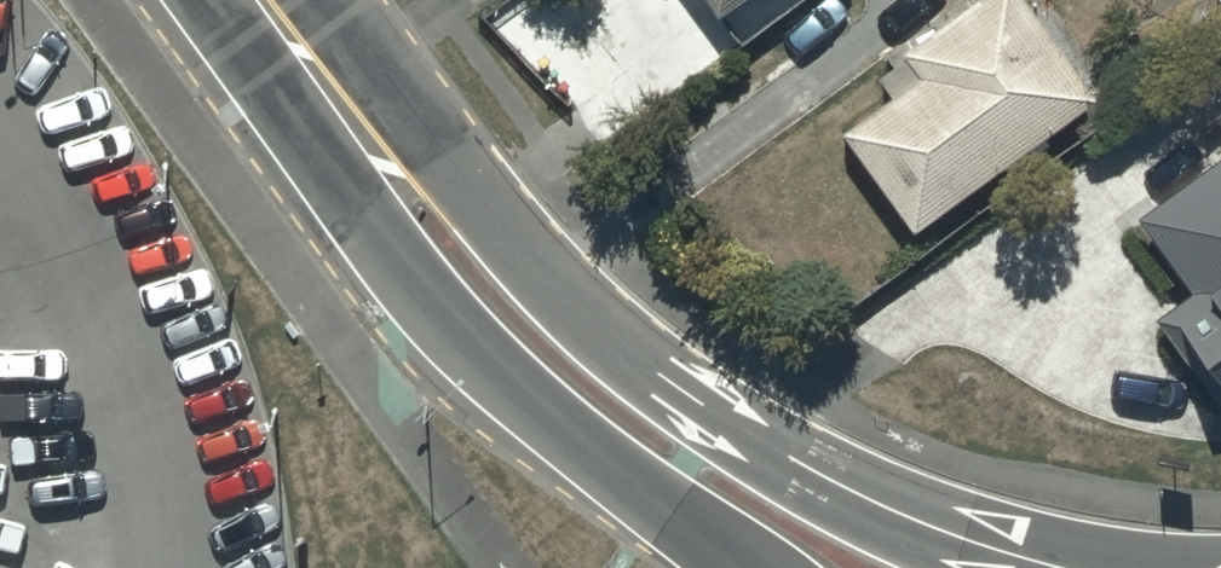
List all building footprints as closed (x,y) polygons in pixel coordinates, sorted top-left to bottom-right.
[(722,10),(736,0),(715,0),(722,10)] [(1029,0),(970,0),(907,46),(912,54),(883,75),(896,93),(843,132),(913,227),(1097,92),(1029,0)] [(1160,315),(1220,400),(1220,154),(1139,213),(1195,291),(1160,315)]
